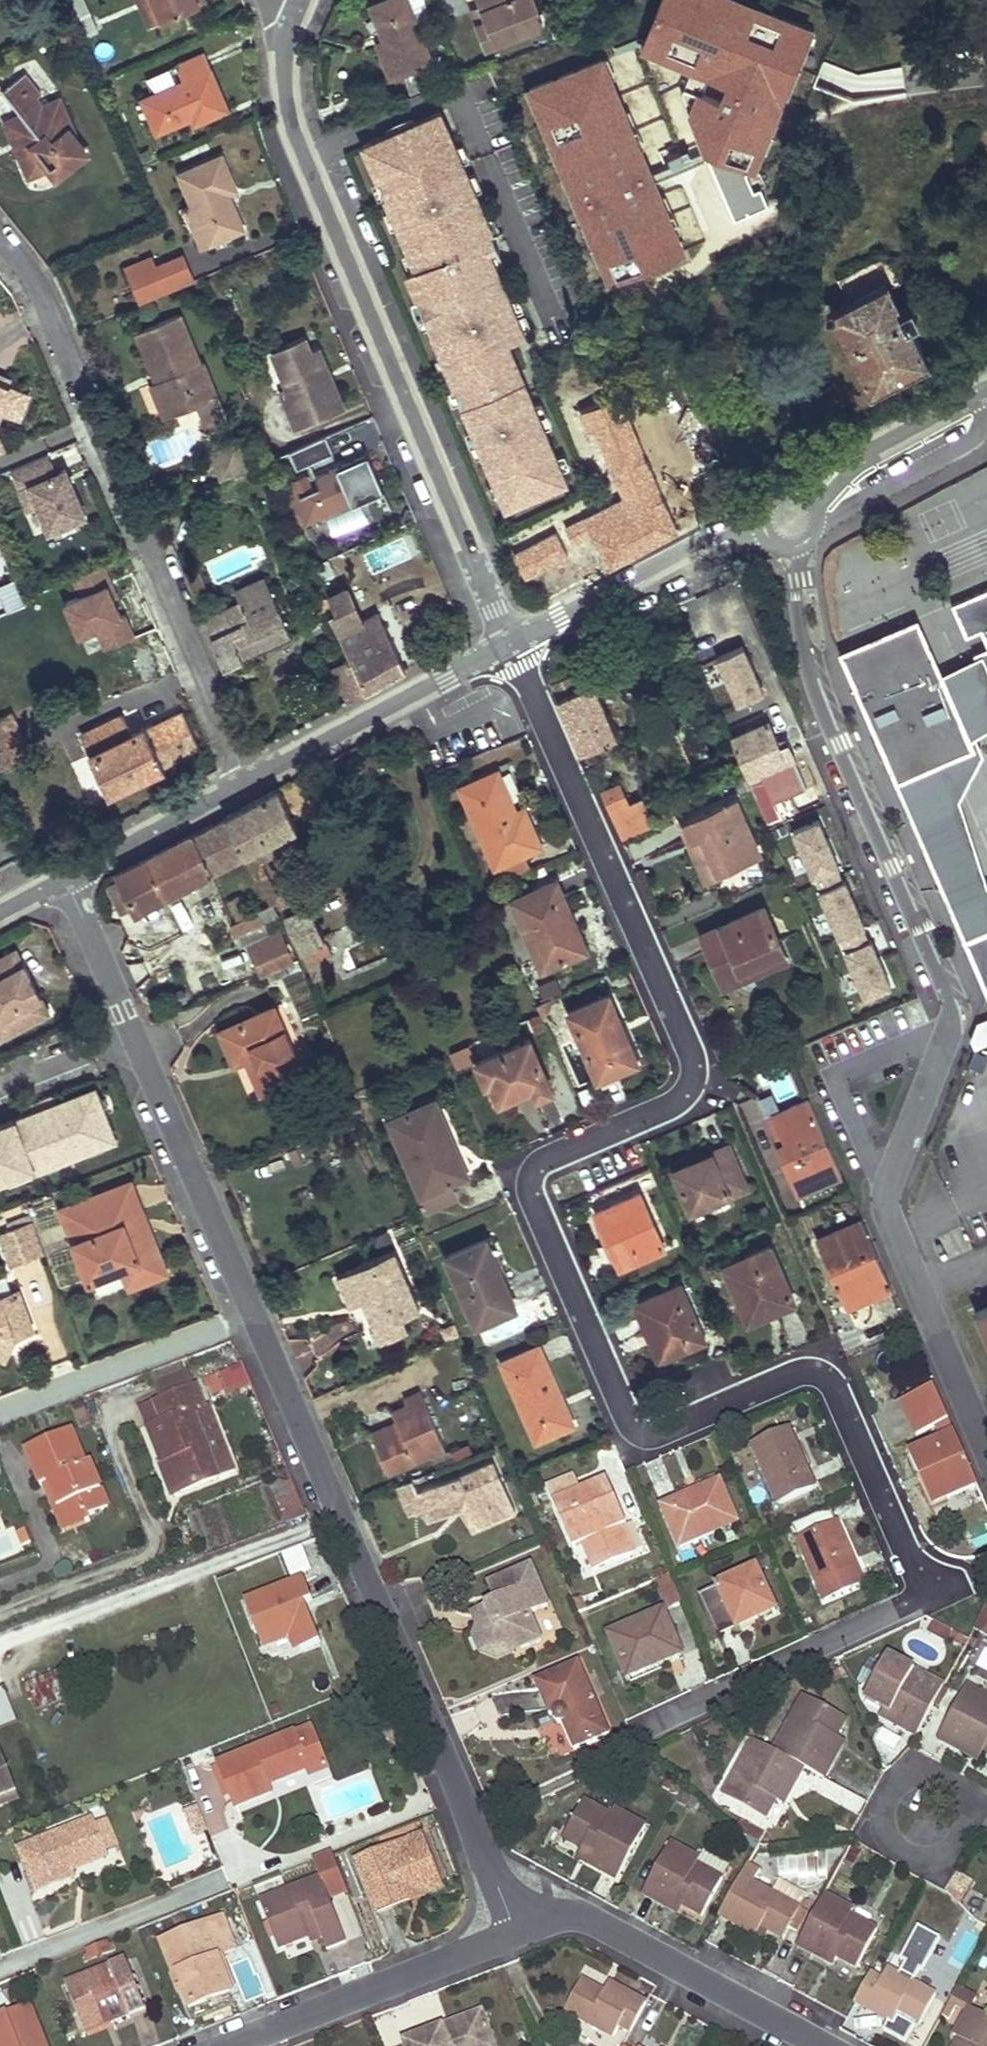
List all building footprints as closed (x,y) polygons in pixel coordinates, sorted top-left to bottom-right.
[(150,24),(164,18),(156,0),(140,0),(150,24)] [(164,18),(198,3),(197,0),(156,0),(164,18)] [(373,5),(387,41),(379,44),(391,78),(395,77),(403,98),(437,85),(429,64),(433,62),(418,27),(407,0),(387,0),(373,5)] [(418,27),(432,20),(424,0),(407,0),(418,27)] [(475,11),(483,8),(480,0),(470,0),(475,11)] [(483,8),(475,11),(488,45),(544,22),(535,0),(480,0),(483,8)] [(698,6),(693,20),(718,27),(722,13),(698,6)] [(93,17),(83,21),(89,33),(98,29),(93,17)] [(684,17),(668,70),(702,80),(704,73),(716,77),(756,89),(763,66),(751,63),(758,40),(736,33),(736,36),(717,30),(718,27),(693,20),(684,17)] [(770,44),(758,40),(751,63),(763,66),(770,44)] [(169,87),(144,98),(158,130),(192,115),(196,121),(227,108),(203,54),(178,65),(185,80),(169,87)] [(598,57),(558,78),(569,98),(608,77),(598,57)] [(51,86),(35,65),(12,82),(24,110),(8,116),(30,169),(51,161),(53,165),(61,159),(66,165),(88,148),(73,128),(78,126),(65,95),(49,101),(45,91),(51,86)] [(162,71),(169,87),(185,80),(178,65),(162,71)] [(704,73),(702,80),(714,84),(716,77),(704,73)] [(444,110),(365,142),(381,179),(383,179),(389,194),(387,194),(393,209),(395,208),(401,223),(400,224),(411,251),(413,250),(420,267),(410,271),(420,294),(419,295),(433,330),(435,329),(456,380),(455,381),(508,506),(569,481),(510,341),(527,334),(493,252),(487,239),(495,236),(488,219),(490,218),(478,191),(476,191),(458,148),(460,147),(444,110)] [(222,154),(179,172),(201,223),(192,226),(200,245),(246,226),(229,191),(236,188),(222,154)] [(61,159),(53,165),(58,171),(66,165),(61,159)] [(495,236),(487,239),(493,252),(501,249),(495,236)] [(153,268),(133,276),(144,301),(192,281),(182,256),(153,268)] [(149,261),(130,269),(133,276),(153,268),(149,261)] [(889,279),(832,309),(874,391),(932,360),(912,322),(921,318),(914,304),(905,309),(889,279)] [(182,314),(138,331),(155,372),(166,368),(172,385),(155,391),(165,417),(199,403),(206,419),(214,415),(219,427),(229,422),(204,360),(202,362),(182,314)] [(306,334),(273,348),(290,386),(283,389),(299,425),(338,408),(326,380),(320,382),(317,375),(331,369),(320,344),(312,348),(306,334)] [(166,368),(155,372),(159,380),(152,383),(155,391),(172,385),(166,368)] [(21,391),(25,383),(0,373),(0,382),(21,391)] [(28,394),(21,391),(0,382),(0,410),(1,408),(19,416),(28,394)] [(604,401),(581,411),(588,430),(596,427),(625,499),(564,529),(573,544),(593,534),(609,566),(677,530),(621,394),(604,401)] [(214,415),(206,419),(211,430),(219,427),(214,415)] [(327,435),(290,451),(298,469),(335,453),(327,435)] [(382,488),(367,453),(317,475),(321,484),(300,493),(296,484),(285,489),(300,524),(382,488)] [(57,472),(49,454),(13,470),(29,509),(40,504),(51,530),(87,514),(67,468),(57,472)] [(335,517),(339,531),(366,522),(361,508),(335,517)] [(557,533),(512,556),(523,574),(567,552),(557,533)] [(111,580),(103,561),(73,575),(82,593),(66,601),(81,632),(98,624),(108,646),(136,632),(126,610),(122,612),(114,595),(108,582),(111,580)] [(245,601),(204,618),(224,665),(291,637),(266,578),(240,589),(245,601)] [(22,603),(11,579),(0,584),(0,598),(6,610),(22,603)] [(118,594),(111,580),(108,582),(114,595),(118,594)] [(737,582),(681,603),(703,658),(758,636),(737,582)] [(337,583),(327,588),(337,612),(333,614),(352,659),(367,694),(406,671),(379,612),(360,619),(345,587),(340,590),(337,583)] [(951,606),(966,638),(980,631),(986,645),(986,590),(951,606)] [(841,657),(897,787),(975,753),(936,689),(945,685),(942,678),(917,622),(841,657)] [(733,704),(762,692),(742,644),(713,655),(733,704)] [(974,655),(976,660),(986,684),(986,649),(974,655)] [(352,659),(332,667),(350,704),(367,694),(352,659)] [(897,787),(965,943),(986,934),(986,880),(962,802),(985,756),(975,733),(986,725),(986,684),(976,660),(942,678),(945,685),(936,689),(975,753),(897,787)] [(595,683),(561,698),(590,765),(621,752),(613,736),(618,735),(595,683)] [(0,715),(0,765),(29,750),(9,711),(0,715)] [(122,715),(79,734),(109,794),(164,768),(163,766),(200,748),(183,711),(151,727),(150,726),(144,729),(143,726),(131,733),(122,715)] [(732,737),(769,820),(782,814),(775,797),(807,783),(788,741),(781,744),(770,721),(732,737)] [(499,769),(462,785),(496,863),(528,849),(541,844),(525,807),(517,810),(499,769)] [(620,785),(602,792),(622,838),(654,824),(643,797),(628,804),(620,785)] [(280,788),(193,833),(213,872),(298,826),(280,788)] [(763,858),(737,800),(688,821),(697,842),(703,839),(720,877),(763,858)] [(693,844),(697,842),(688,821),(684,823),(693,844)] [(193,833),(117,873),(137,912),(213,872),(193,833)] [(798,834),(778,842),(794,879),(813,871),(798,834)] [(709,882),(720,877),(703,839),(697,842),(693,844),(709,882)] [(504,882),(536,868),(528,849),(496,863),(504,882)] [(857,858),(828,870),(845,909),(873,897),(857,858)] [(559,880),(512,899),(543,969),(581,952),(566,916),(573,913),(559,880)] [(873,897),(845,909),(858,940),(887,929),(873,897)] [(237,920),(233,921),(238,933),(279,914),(274,902),(249,914),(237,920)] [(310,902),(287,912),(311,965),(332,955),(310,902)] [(765,907),(701,933),(727,987),(747,977),(741,965),(783,948),(765,907)] [(573,913),(566,916),(581,952),(588,949),(573,913)] [(280,930),(249,943),(250,946),(280,932),(280,930)] [(280,932),(250,946),(262,973),(293,960),(280,932)] [(965,943),(986,993),(986,934),(965,943)] [(783,948),(741,965),(747,977),(788,959),(783,948)] [(0,959),(0,1020),(2,1019),(10,1035),(51,1013),(43,996),(37,999),(27,980),(32,977),(18,950),(0,959)] [(332,955),(311,965),(317,977),(330,971),(332,955)] [(609,994),(570,1011),(598,1076),(638,1060),(609,994)] [(546,1000),(537,1004),(541,1014),(546,1012),(548,1005),(546,1000)] [(274,1006),(221,1030),(235,1062),(244,1058),(257,1052),(273,1088),(305,1074),(274,1006)] [(1,1040),(10,1035),(2,1019),(0,1020),(0,1038),(1,1040)] [(530,1039),(476,1063),(485,1083),(491,1080),(501,1101),(533,1087),(536,1095),(551,1089),(530,1039)] [(448,1052),(455,1069),(473,1062),(466,1045),(448,1052)] [(257,1052),(244,1058),(261,1094),(273,1088),(257,1052)] [(784,1062),(763,1072),(776,1101),(797,1091),(784,1062)] [(53,1099),(49,1091),(34,1098),(38,1106),(43,1104),(53,1130),(42,1134),(32,1108),(28,1110),(0,1121),(0,1176),(29,1164),(31,1168),(110,1136),(90,1085),(53,1099)] [(25,1101),(28,1110),(32,1108),(42,1134),(53,1130),(43,1104),(38,1106),(34,1098),(25,1101)] [(435,1100),(390,1120),(422,1195),(449,1183),(468,1175),(435,1100)] [(811,1100),(778,1114),(788,1143),(780,1148),(799,1192),(843,1173),(811,1100)] [(778,1114),(768,1119),(780,1148),(788,1143),(778,1114)] [(728,1146),(675,1169),(692,1208),(744,1185),(728,1146)] [(142,1235),(148,1232),(128,1182),(121,1185),(142,1235)] [(449,1183),(422,1195),(429,1211),(454,1198),(449,1183)] [(121,1185),(58,1210),(89,1289),(93,1287),(90,1278),(118,1267),(126,1289),(164,1274),(148,1232),(142,1235),(121,1185)] [(657,1187),(648,1190),(653,1200),(662,1197),(657,1187)] [(641,1193),(597,1212),(621,1266),(666,1247),(641,1193)] [(863,1218),(818,1238),(843,1297),(865,1286),(867,1289),(890,1280),(863,1218)] [(30,1220),(11,1227),(24,1262),(43,1255),(30,1220)] [(11,1227),(0,1245),(0,1247),(9,1268),(24,1262),(11,1227)] [(488,1239),(447,1255),(476,1323),(510,1309),(502,1292),(509,1289),(488,1239)] [(770,1245),(725,1264),(747,1315),(771,1304),(774,1310),(795,1301),(770,1245)] [(395,1246),(338,1270),(351,1301),(368,1293),(373,1305),(366,1307),(374,1326),(401,1314),(420,1305),(395,1246)] [(865,1286),(843,1297),(848,1307),(893,1288),(890,1280),(867,1289),(865,1286)] [(681,1282),(637,1302),(661,1358),(706,1339),(681,1282)] [(509,1289),(502,1292),(510,1309),(515,1306),(509,1289)] [(9,1347),(4,1337),(14,1334),(31,1328),(16,1291),(0,1297),(0,1350),(9,1347)] [(771,1304),(747,1315),(750,1320),(774,1310),(771,1304)] [(977,1312),(984,1327),(986,1326),(986,1307),(977,1312)] [(406,1327),(401,1314),(374,1326),(379,1339),(406,1327)] [(455,1319),(443,1325),(448,1337),(460,1332),(455,1319)] [(14,1334),(4,1337),(9,1347),(14,1334)] [(0,1350),(0,1357),(4,1359),(9,1347),(0,1350)] [(539,1348),(503,1363),(536,1440),(564,1427),(554,1404),(563,1401),(539,1348)] [(189,1366),(161,1376),(169,1398),(198,1387),(189,1366)] [(169,1398),(157,1403),(163,1422),(150,1426),(162,1458),(170,1456),(183,1490),(219,1476),(194,1412),(205,1407),(198,1387),(169,1398)] [(400,1426),(373,1438),(386,1469),(444,1444),(420,1387),(403,1395),(406,1401),(391,1408),(396,1418),(400,1426)] [(937,1389),(904,1403),(919,1434),(937,1426),(951,1420),(937,1389)] [(563,1401),(554,1404),(564,1427),(572,1424),(563,1401)] [(400,1426),(396,1418),(369,1429),(373,1438),(400,1426)] [(951,1420),(937,1426),(943,1440),(957,1434),(951,1420)] [(72,1431),(26,1450),(40,1484),(43,1484),(49,1481),(63,1516),(86,1508),(88,1513),(108,1505),(91,1463),(86,1464),(72,1431)] [(791,1433),(756,1449),(780,1503),(815,1488),(791,1433)] [(943,1440),(911,1455),(922,1483),(925,1482),(935,1505),(980,1487),(957,1434),(943,1440)] [(162,1458),(159,1460),(172,1494),(183,1490),(170,1456),(162,1458)] [(412,1476),(396,1483),(408,1510),(421,1505),(427,1516),(463,1501),(474,1527),(497,1517),(489,1500),(506,1493),(492,1458),(417,1489),(412,1476)] [(575,1475),(550,1487),(577,1548),(585,1544),(596,1571),(637,1554),(625,1526),(628,1525),(608,1480),(582,1490),(575,1475)] [(288,1525),(307,1515),(289,1479),(269,1489),(288,1525)] [(49,1481),(43,1484),(62,1532),(91,1520),(88,1513),(86,1508),(63,1516),(49,1481)] [(721,1482),(663,1507),(680,1548),(738,1521),(721,1482)] [(489,1500),(497,1517),(514,1510),(506,1493),(489,1500)] [(832,1508),(794,1525),(827,1600),(865,1583),(832,1508)] [(498,1601),(479,1609),(485,1623),(477,1626),(501,1648),(518,1641),(521,1647),(541,1639),(529,1612),(548,1604),(531,1564),(500,1578),(508,1597),(498,1601)] [(759,1571),(701,1596),(716,1631),(750,1616),(753,1622),(777,1611),(759,1571)] [(685,1601),(673,1574),(657,1581),(669,1608),(685,1601)] [(508,1597),(500,1578),(490,1582),(498,1601),(508,1597)] [(307,1600),(299,1580),(240,1602),(255,1643),(287,1630),(295,1650),(314,1642),(300,1603),(307,1600)] [(580,1598),(576,1600),(582,1614),(586,1612),(580,1598)] [(485,1623),(479,1609),(471,1613),(477,1626),(485,1623)] [(663,1612),(612,1634),(630,1674),(648,1667),(647,1662),(678,1647),(663,1612)] [(750,1616),(716,1631),(719,1638),(753,1622),(750,1616)] [(501,1648),(477,1626),(473,1637),(479,1651),(497,1658),(521,1647),(518,1641),(501,1648)] [(890,1656),(867,1699),(885,1709),(892,1713),(888,1721),(918,1737),(946,1686),(890,1656)] [(580,1661),(535,1680),(550,1715),(554,1713),(557,1721),(564,1723),(575,1750),(612,1734),(580,1661)] [(939,1738),(970,1756),(977,1745),(986,1751),(986,1696),(967,1685),(939,1738)] [(19,1722),(5,1686),(0,1688),(0,1729),(19,1722)] [(806,1697),(775,1751),(805,1767),(825,1777),(841,1749),(833,1745),(837,1736),(847,1718),(806,1697)] [(885,1709),(880,1717),(888,1721),(892,1713),(885,1709)] [(312,1729),(296,1735),(309,1770),(310,1774),(327,1766),(312,1729)] [(295,1733),(221,1762),(238,1807),(271,1793),(268,1786),(309,1770),(296,1735),(295,1733)] [(837,1736),(833,1745),(841,1749),(845,1740),(837,1736)] [(755,1740),(723,1795),(767,1819),(777,1800),(782,1791),(790,1795),(805,1767),(775,1751),(755,1740)] [(977,1745),(970,1756),(979,1761),(986,1751),(977,1745)] [(19,1796),(1,1751),(0,1752),(0,1804),(19,1796)] [(671,1777),(664,1790),(678,1797),(684,1785),(671,1777)] [(782,1791),(777,1800),(785,1805),(790,1795),(782,1791)] [(586,1800),(565,1837),(584,1847),(591,1851),(587,1859),(619,1876),(647,1825),(617,1808),(612,1813),(586,1800)] [(197,1805),(185,1810),(195,1836),(207,1831),(197,1805)] [(92,1820),(20,1848),(37,1893),(73,1880),(71,1871),(107,1857),(92,1820)] [(738,1823),(735,1828),(752,1837),(755,1832),(738,1823)] [(420,1835),(356,1861),(375,1907),(408,1894),(405,1888),(437,1876),(420,1835)] [(673,1841),(646,1890),(673,1906),(678,1899),(684,1902),(688,1904),(705,1914),(725,1877),(699,1862),(700,1857),(673,1841)] [(584,1847),(579,1855),(587,1859),(591,1851),(584,1847)] [(320,1878),(289,1890),(260,1901),(277,1948),(307,1936),(319,1932),(321,1937),(327,1950),(345,1943),(328,1897),(348,1888),(333,1849),(312,1857),(320,1878)] [(749,1862),(721,1915),(757,1936),(763,1926),(768,1929),(783,1937),(788,1928),(800,1907),(804,1899),(774,1882),(769,1891),(753,1882),(761,1868),(749,1862)] [(956,1873),(946,1890),(958,1903),(971,1882),(956,1873)] [(437,1876),(405,1888),(408,1894),(410,1901),(442,1889),(437,1876)] [(408,1894),(375,1907),(377,1914),(410,1901),(408,1894)] [(825,1894),(798,1944),(826,1960),(831,1952),(840,1957),(853,1964),(874,1927),(851,1915),(853,1909),(825,1894)] [(348,1896),(331,1902),(346,1943),(362,1937),(348,1896)] [(678,1899),(673,1906),(680,1910),(684,1902),(678,1899)] [(808,1912),(800,1907),(788,1928),(796,1933),(808,1912)] [(222,1917),(163,1942),(176,1978),(182,1975),(188,1992),(182,1994),(188,2009),(229,1991),(214,1954),(234,1947),(222,1917)] [(768,1929),(763,1926),(757,1936),(762,1939),(768,1929)] [(871,1974),(855,2003),(888,2021),(882,2031),(904,2043),(915,2024),(917,2025),(933,1996),(910,1983),(918,1969),(921,1971),(940,1938),(917,1926),(899,1959),(905,1962),(897,1976),(886,1969),(880,1979),(871,1974)] [(874,1927),(853,1964),(857,1967),(878,1929),(874,1927)] [(310,1941),(321,1937),(319,1932),(307,1936),(310,1941)] [(831,1952),(826,1960),(835,1966),(840,1957),(831,1952)] [(126,1961),(66,1985),(82,2028),(107,2017),(109,2023),(144,2009),(126,1961)] [(583,1980),(565,2011),(612,2037),(619,2027),(630,2033),(647,2003),(615,1986),(609,1995),(583,1980)] [(955,2024),(965,2006),(952,1998),(941,2016),(955,2024)] [(0,2020),(0,2045),(47,2045),(29,2004),(1,2016),(2,2020),(0,2020)] [(405,2040),(407,2045),(486,2045),(497,2042),(484,2010),(454,2021),(456,2027),(447,2031),(445,2025),(405,2040)] [(957,2045),(986,2045),(986,2021),(969,2011),(956,2035),(961,2039),(957,2045)] [(454,2021),(445,2025),(447,2031),(456,2027),(454,2021)]
